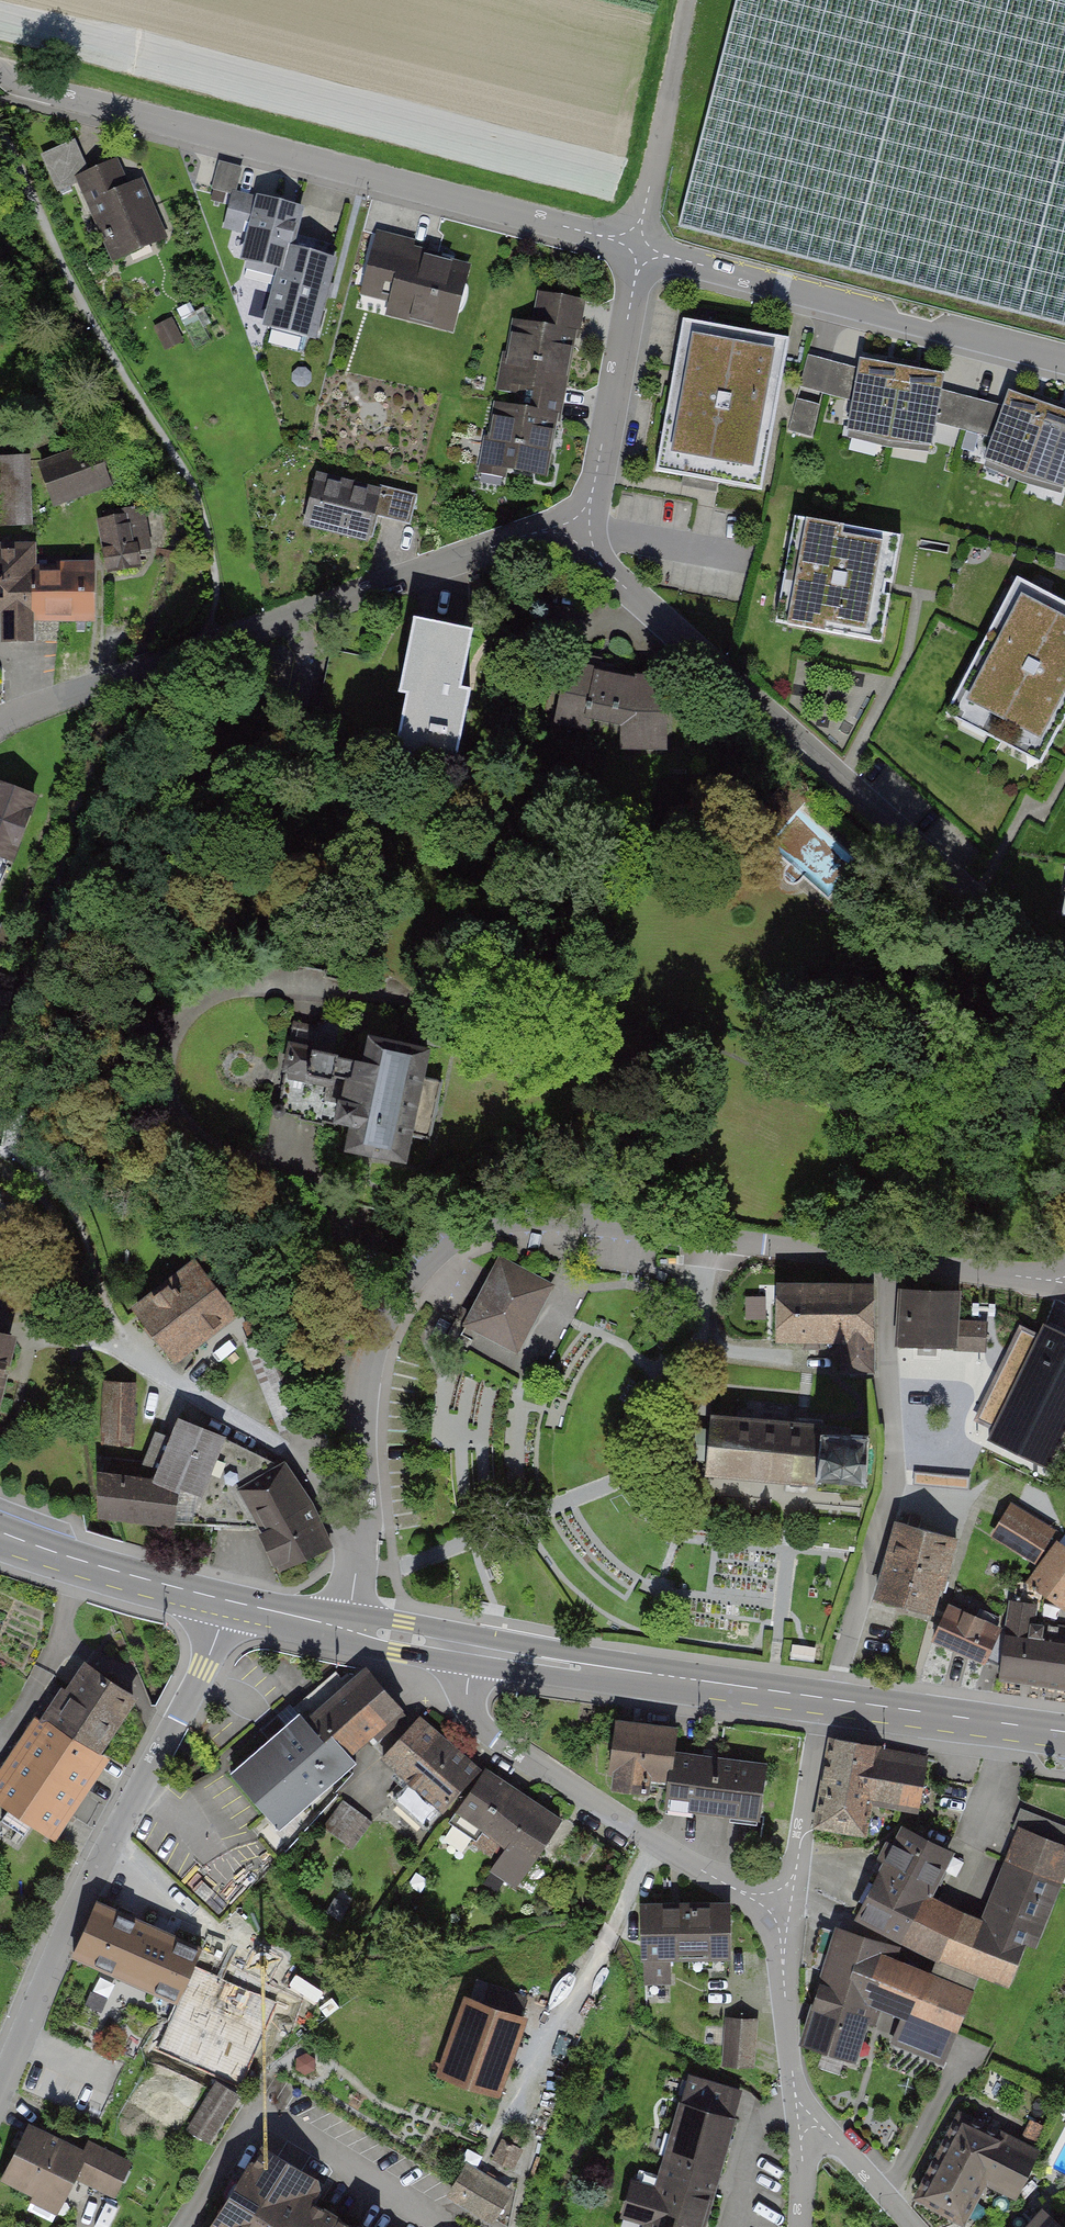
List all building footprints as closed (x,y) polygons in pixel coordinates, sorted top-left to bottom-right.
[(673,233),(1064,329),(1064,0),(731,0),(673,233)] [(120,158),(78,177),(117,263),(159,244),(120,158)] [(283,280),(303,210),(260,198),(240,268),(283,280)] [(472,255),(385,234),(368,304),(456,324),(472,255)] [(341,262),(294,249),(272,331),(319,343),(341,262)] [(497,394),(561,407),(580,314),(515,301),(497,394)] [(781,331),(678,314),(654,456),(757,473),(781,331)] [(901,358),(859,351),(848,420),(890,427),(901,358)] [(841,375),(835,374),(838,359),(811,354),(805,386),(838,392),(841,375)] [(943,365),(901,358),(890,427),(932,433),(943,365)] [(1049,396),(1011,383),(985,457),(1023,471),(1049,396)] [(546,484),(561,407),(497,394),(481,472),(546,484)] [(1049,396),(1023,471),(1061,484),(1064,472),(1064,402),(1049,396)] [(43,462),(59,507),(111,488),(95,443),(43,462)] [(30,451),(0,452),(0,526),(33,525),(30,451)] [(313,465),(299,529),(376,546),(390,481),(313,465)] [(100,516),(109,570),(151,563),(142,509),(100,516)] [(877,634),(894,529),(799,513),(782,618),(877,634)] [(26,621),(26,555),(0,555),(0,621),(26,621)] [(26,621),(94,621),(94,555),(26,555),(26,621)] [(1064,705),(1064,596),(1016,570),(942,711),(1037,760),(1064,705)] [(478,622),(418,611),(395,738),(455,749),(478,622)] [(618,668),(561,658),(549,722),(606,733),(618,668)] [(674,678),(618,668),(606,733),(662,743),(674,678)] [(42,792),(0,775),(0,853),(16,859),(42,792)] [(342,1143),(404,1156),(409,1134),(429,1139),(441,1078),(421,1074),(428,1039),(365,1026),(323,1018),(322,1026),(293,1020),(289,1040),(283,1066),(274,1111),(345,1125),(342,1143)] [(515,1348),(552,1281),(501,1253),(464,1320),(515,1348)] [(194,1262),(133,1304),(175,1365),(236,1322),(194,1262)] [(877,1371),(877,1279),(777,1279),(777,1341),(841,1341),(841,1371),(877,1371)] [(958,1293),(903,1290),(900,1343),(985,1348),(986,1325),(956,1323),(958,1293)] [(1010,1394),(988,1440),(1047,1468),(1064,1431),(1064,1335),(1044,1325),(1039,1336),(1020,1327),(992,1385),(1010,1394)] [(9,1339),(0,1336),(0,1374),(9,1339)] [(137,1446),(138,1384),(106,1383),(105,1446),(137,1446)] [(710,1446),(707,1474),(793,1481),(818,1483),(818,1480),(865,1484),(869,1434),(822,1430),(823,1425),(712,1415),(710,1442),(710,1446)] [(204,1501),(227,1438),(181,1421),(157,1483),(204,1501)] [(120,1474),(123,1456),(102,1453),(99,1470),(120,1474)] [(277,1563),(330,1536),(294,1465),(241,1492),(277,1563)] [(157,1483),(100,1473),(100,1519),(174,1531),(157,1483)] [(1029,1563),(1055,1526),(1017,1500),(991,1536),(1029,1563)] [(900,1512),(887,1554),(950,1574),(963,1532),(900,1512)] [(1064,1612),(1064,1545),(1056,1538),(1018,1589),(1060,1619),(1064,1612)] [(887,1554),(873,1596),(937,1616),(950,1574),(887,1554)] [(948,1609),(933,1642),(986,1666),(1002,1633),(948,1609)] [(1003,1685),(1064,1695),(1064,1645),(1011,1636),(1003,1685)] [(65,1687),(44,1718),(101,1755),(140,1695),(89,1662),(71,1691),(65,1687)] [(406,1715),(368,1670),(306,1722),(299,1713),(225,1775),(271,1829),(406,1715)] [(101,1755),(44,1718),(37,1714),(0,1771),(0,1798),(57,1836),(107,1759),(101,1755)] [(477,1769),(421,1719),(381,1764),(437,1814),(477,1769)] [(672,1728),(618,1721),(612,1771),(615,1771),(613,1787),(646,1791),(648,1776),(666,1778),(672,1728)] [(928,1757),(835,1741),(821,1826),(866,1833),(871,1801),(919,1809),(928,1757)] [(765,1764),(672,1753),(666,1807),(759,1817),(765,1764)] [(524,1795),(486,1770),(449,1826),(488,1851),(524,1795)] [(563,1820),(524,1795),(488,1851),(526,1876),(563,1820)] [(958,1851),(906,1826),(861,1916),(913,1941),(958,1851)] [(1020,1831),(977,1926),(1032,1950),(1064,1878),(1064,1851),(1020,1831)] [(208,1947),(98,1902),(72,1965),(182,2010),(208,1947)] [(728,1903),(644,1905),(646,1981),(669,1981),(668,1957),(729,1956),(728,1903)] [(840,1925),(802,2033),(867,2055),(904,1947),(840,1925)] [(269,1996),(199,1969),(177,2027),(247,2054),(269,1996)] [(438,2074),(498,2096),(525,2019),(466,1998),(438,2074)] [(758,2014),(724,2013),(723,2061),(757,2061),(758,2014)] [(741,2092),(690,2077),(658,2190),(634,2183),(625,2215),(649,2222),(648,2226),(702,2226),(741,2092)] [(238,2096),(218,2084),(190,2129),(209,2141),(238,2096)] [(960,2112),(916,2195),(970,2224),(1015,2141),(960,2112)] [(32,2125),(4,2177),(60,2206),(77,2174),(114,2193),(129,2164),(91,2144),(86,2154),(32,2125)] [(521,2140),(511,2135),(507,2145),(502,2142),(494,2158),(513,2167),(520,2150),(517,2149),(521,2140)] [(259,2139),(207,2226),(355,2226),(312,2202),(326,2178),(259,2139)] [(510,2192),(468,2166),(450,2196),(492,2222),(510,2192)] [(1025,2226),(1064,2226),(1064,2225),(1043,2206),(1025,2226)]
